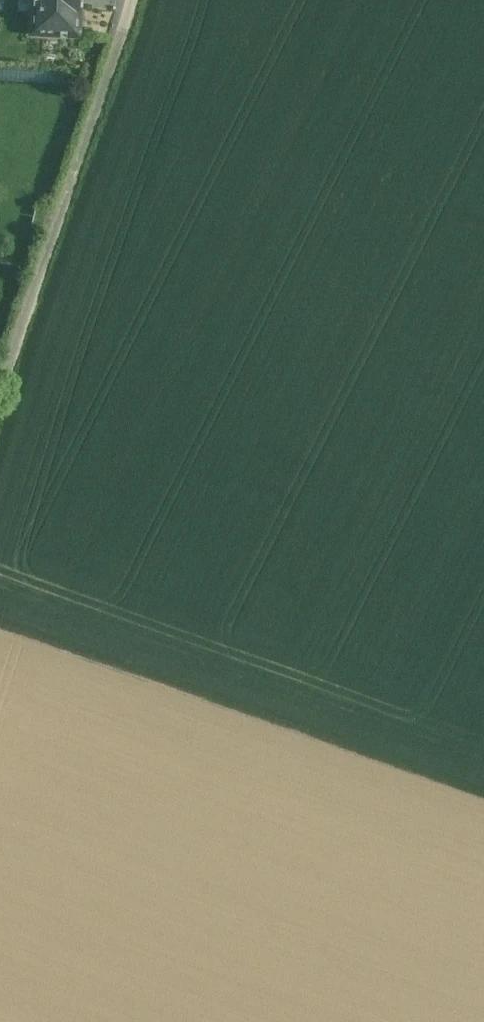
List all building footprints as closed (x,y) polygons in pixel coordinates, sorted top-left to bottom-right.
[(32,33),(78,35),(80,0),(33,0),(32,33)]
